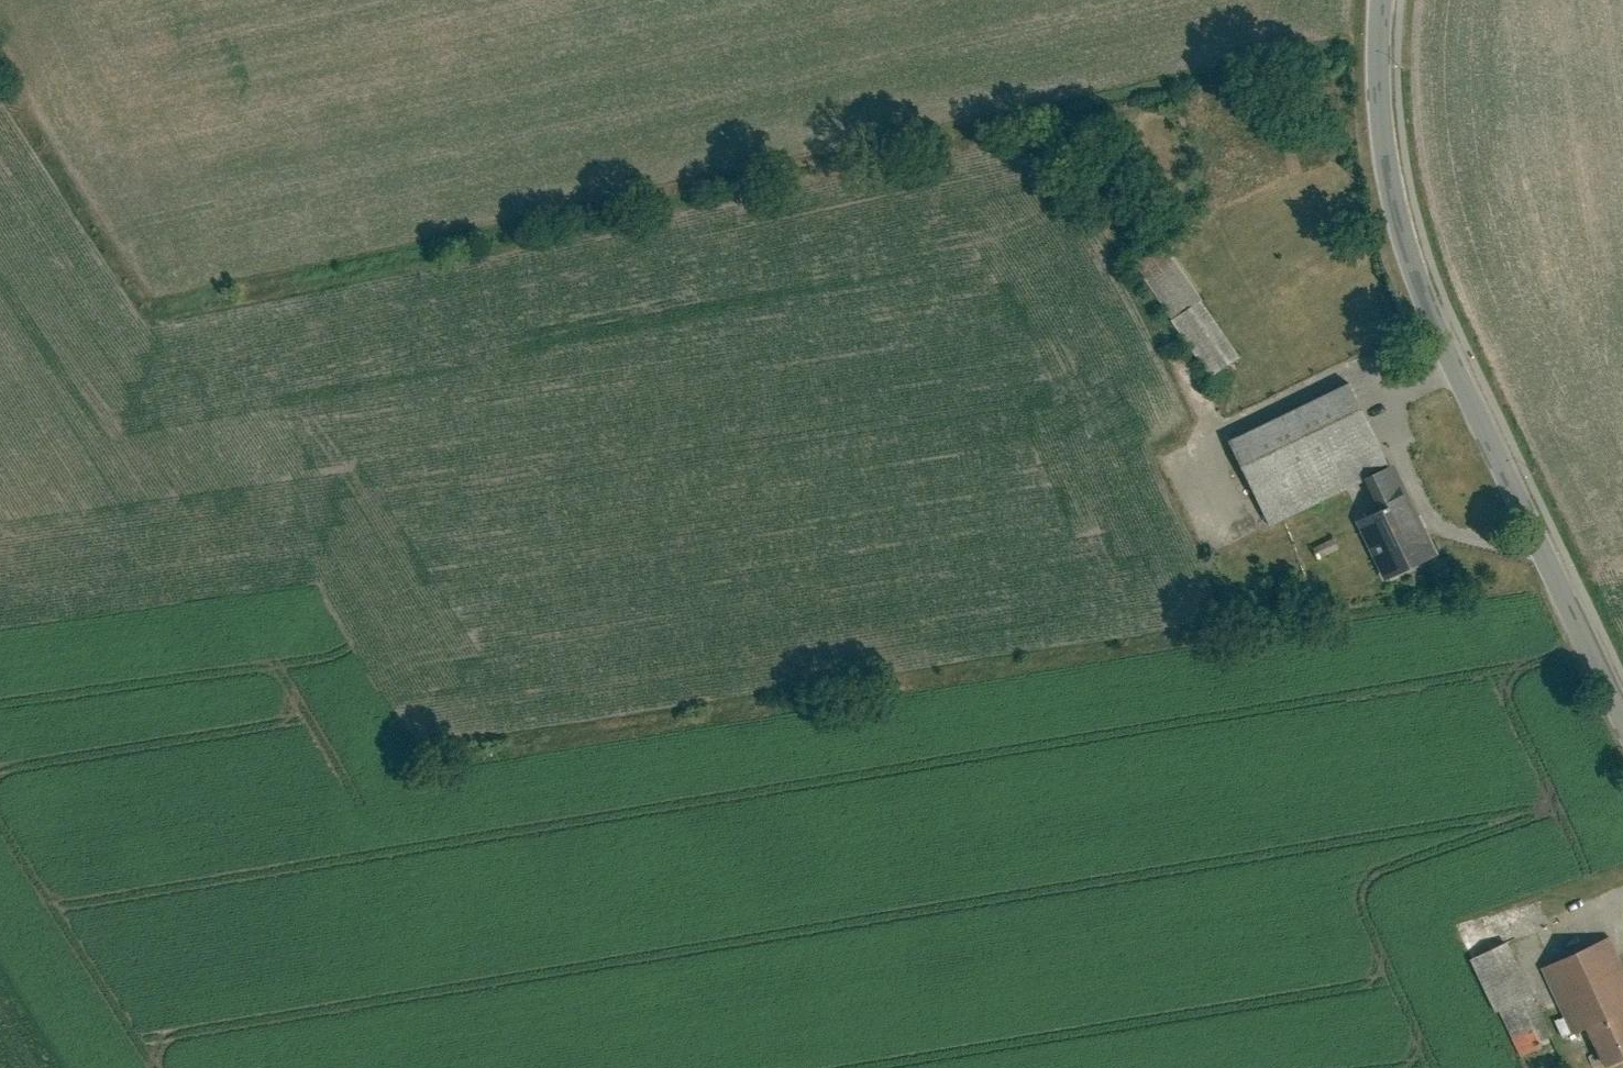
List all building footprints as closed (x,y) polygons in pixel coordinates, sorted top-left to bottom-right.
[(1169,241),(1139,261),(1177,317),(1207,297),(1169,241)] [(1207,297),(1177,317),(1216,374),(1246,354),(1207,297)] [(1356,383),(1236,440),(1275,523),(1373,477),(1396,467),(1356,383)] [(1439,558),(1396,467),(1373,477),(1389,510),(1365,522),(1392,580),(1439,558)] [(1549,964),(1578,1030),(1593,1024),(1612,1066),(1622,1061),(1622,950),(1616,934),(1549,964)] [(1510,941),(1477,957),(1525,1056),(1558,1040),(1510,941)]
